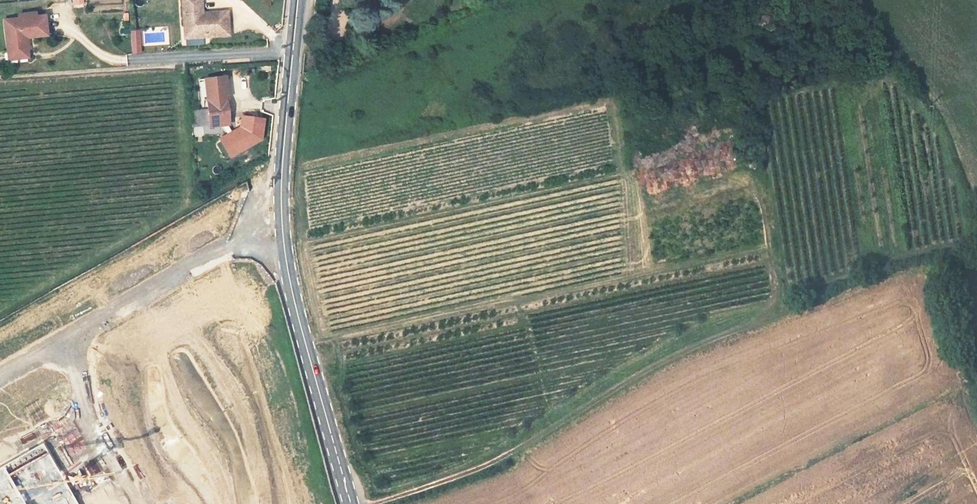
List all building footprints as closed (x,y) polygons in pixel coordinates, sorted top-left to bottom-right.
[(190,21),(196,20),(197,33),(213,32),(212,27),(235,24),(232,5),(207,8),(206,0),(187,0),(190,21)] [(8,20),(9,40),(17,39),(17,52),(30,51),(29,39),(34,39),(50,38),(50,18),(41,18),(41,15),(24,15),(24,19),(8,20)] [(139,31),(132,31),(134,53),(141,53),(139,31)] [(17,39),(9,40),(10,60),(30,59),(30,51),(17,52),(17,39)] [(226,102),(224,76),(205,77),(207,103),(205,103),(206,125),(234,123),(232,102),(226,102)] [(261,116),(237,114),(236,126),(213,137),(225,153),(260,136),(261,116)]
